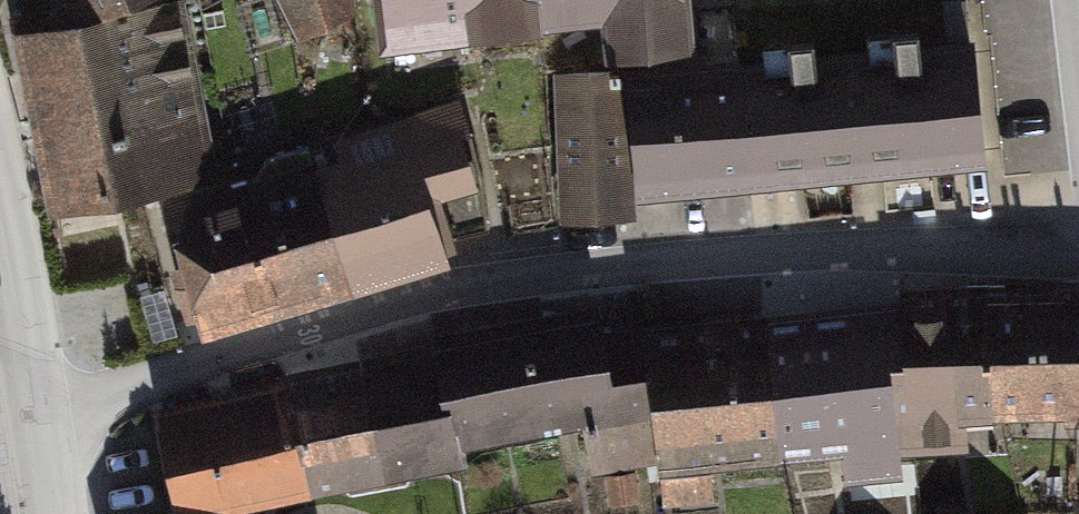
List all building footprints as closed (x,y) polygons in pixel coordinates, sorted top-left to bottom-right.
[(10,24),(24,98),(183,72),(172,0),(148,0),(10,24)] [(56,16),(99,0),(50,0),(56,16)] [(303,29),(347,7),(346,0),(288,0),(303,29)] [(379,30),(532,13),(531,0),(375,0),(379,30)] [(532,13),(599,7),(604,51),(687,44),(683,0),(531,0),(532,13)] [(966,40),(737,61),(748,170),(977,148),(966,40)] [(737,61),(619,73),(630,182),(748,170),(737,61)] [(183,72),(24,98),(39,189),(198,163),(183,72)] [(619,73),(554,76),(560,209),(625,207),(619,73)] [(345,153),(311,162),(341,280),(442,255),(425,190),(464,180),(446,110),(341,137),(345,153)] [(311,162),(165,199),(197,319),(341,280),(311,162)] [(976,291),(983,409),(1063,404),(1064,413),(1078,412),(1078,284),(976,291)] [(976,291),(877,300),(889,445),(951,440),(948,409),(983,409),(976,291)] [(877,300),(759,312),(775,448),(842,440),(845,470),(894,464),(889,445),(877,300)] [(426,336),(428,344),(447,430),(583,407),(596,468),(650,460),(638,325),(638,320),(595,329),(590,306),(426,336)] [(759,312),(638,325),(650,460),(775,448),(759,312)] [(428,344),(357,360),(380,460),(451,444),(447,430),(428,344)] [(357,360),(278,377),(300,477),(380,460),(357,360)] [(278,377),(150,406),(172,506),(300,477),(278,377)]
